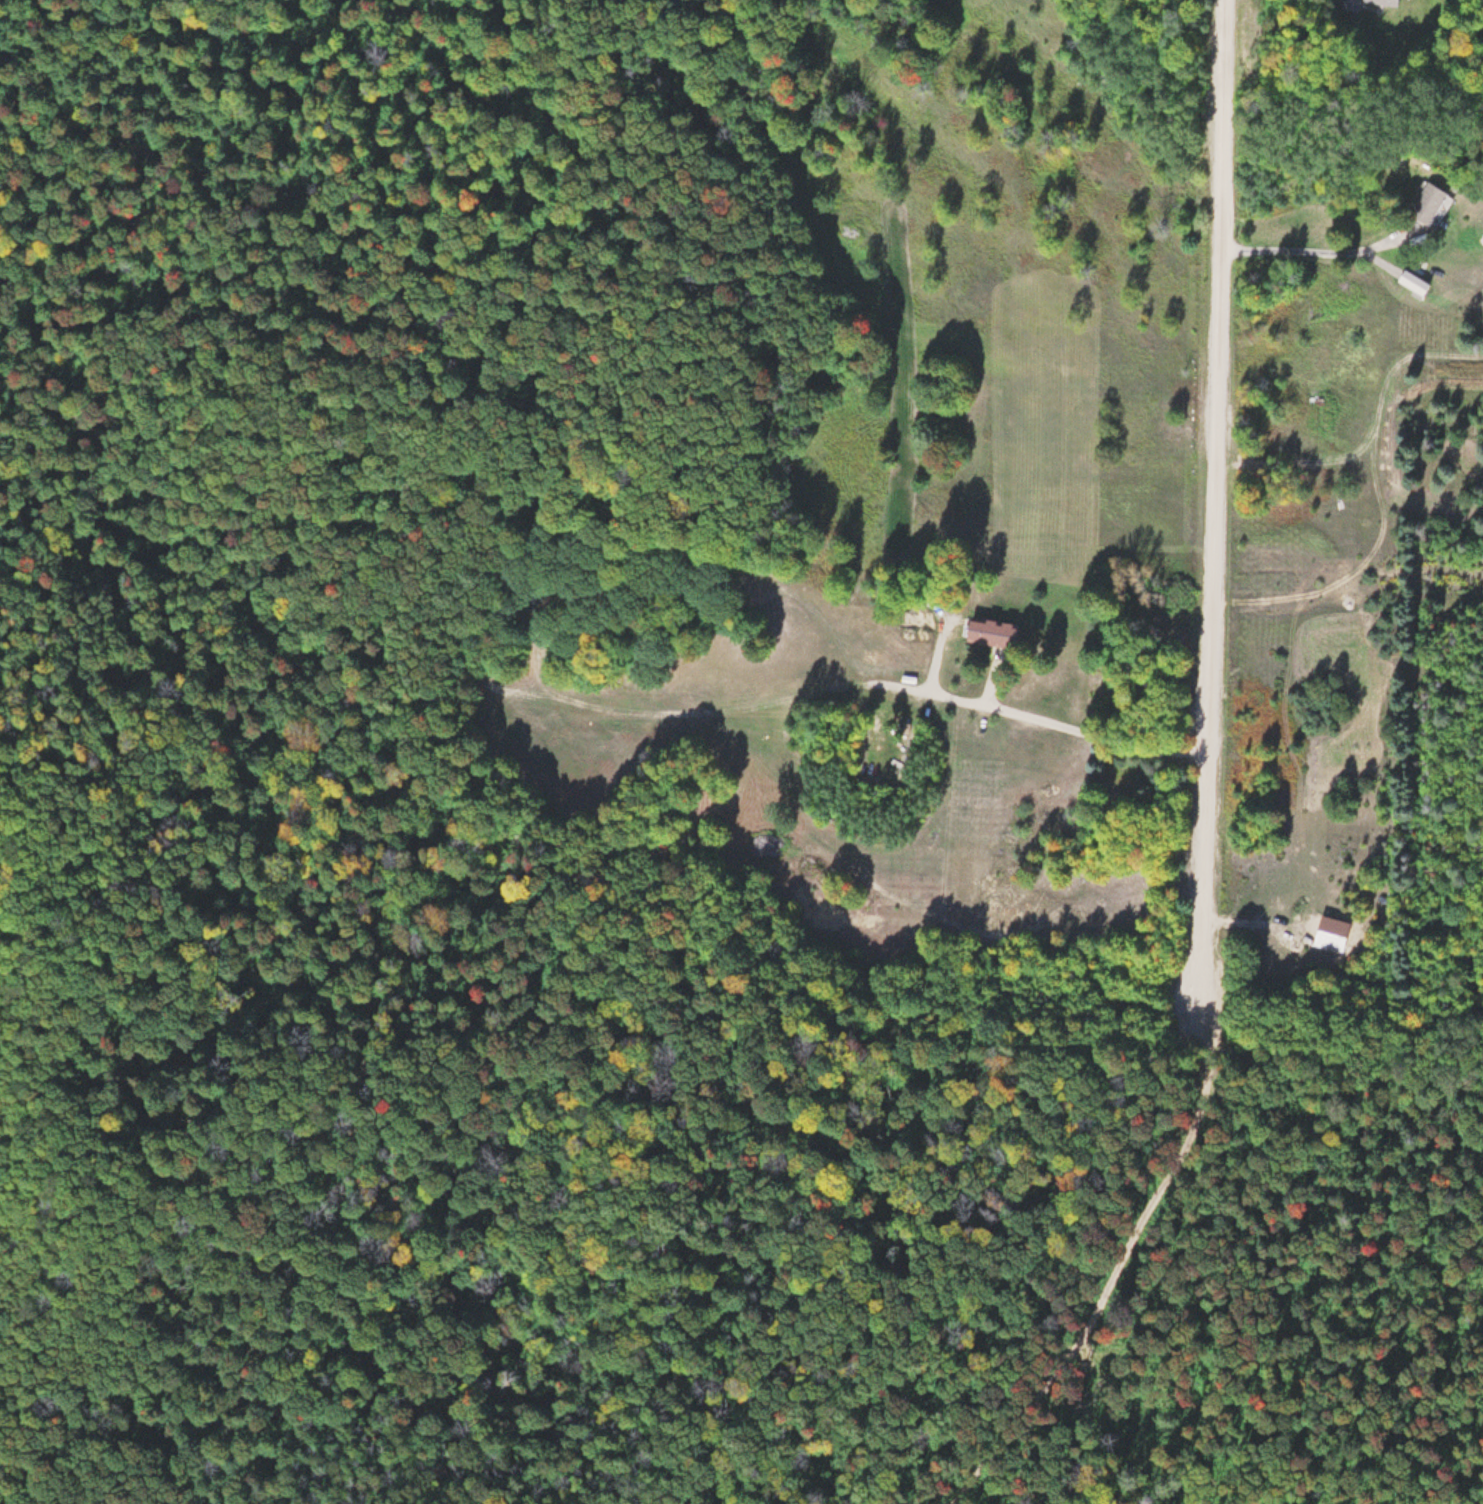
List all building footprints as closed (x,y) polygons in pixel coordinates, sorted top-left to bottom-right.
[(1436,180),(1459,194),(1439,228),(1416,214),(1436,180)] [(977,615),(973,638),(1023,647),(1028,624),(977,615)]
